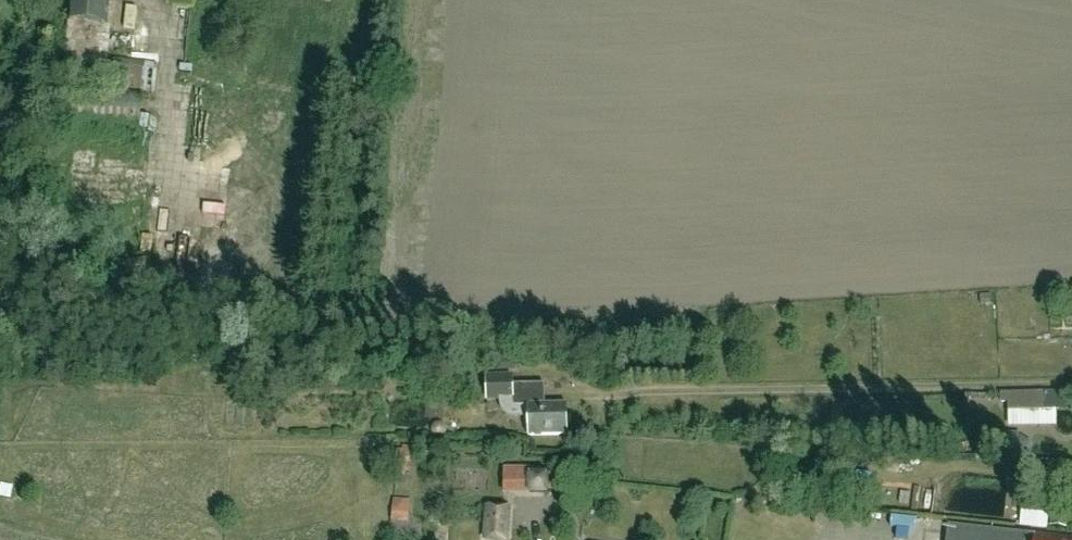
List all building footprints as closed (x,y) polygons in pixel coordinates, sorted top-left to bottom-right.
[(65,79),(100,83),(109,0),(72,0),(65,79)] [(134,32),(135,5),(114,5),(113,31),(134,32)] [(157,64),(114,59),(111,87),(154,92),(157,64)] [(139,122),(142,94),(66,87),(63,115),(139,122)] [(199,152),(197,165),(226,171),(228,159),(199,152)] [(207,225),(218,227),(222,205),(211,203),(207,225)] [(500,400),(500,407),(501,409),(502,412),(504,414),(506,415),(509,417),(511,418),(514,418),(527,418),(527,436),(567,435),(566,405),(544,405),(544,385),(513,385),(513,375),(485,374),(486,401),(500,400)] [(1001,392),(1001,403),(1010,403),(1010,411),(1045,411),(1045,392),(1001,392)] [(411,472),(413,447),(402,446),(402,450),(396,450),(394,471),(411,472)] [(527,493),(558,492),(558,474),(526,475),(527,493)] [(11,502),(12,488),(0,487),(0,502),(11,502)] [(391,521),(408,522),(410,501),(393,499),(391,521)] [(511,507),(484,505),(482,539),(509,539),(511,507)] [(1019,526),(1046,529),(1048,510),(1022,507),(1019,526)] [(1023,534),(948,525),(946,539),(1071,539),(1023,534)]
